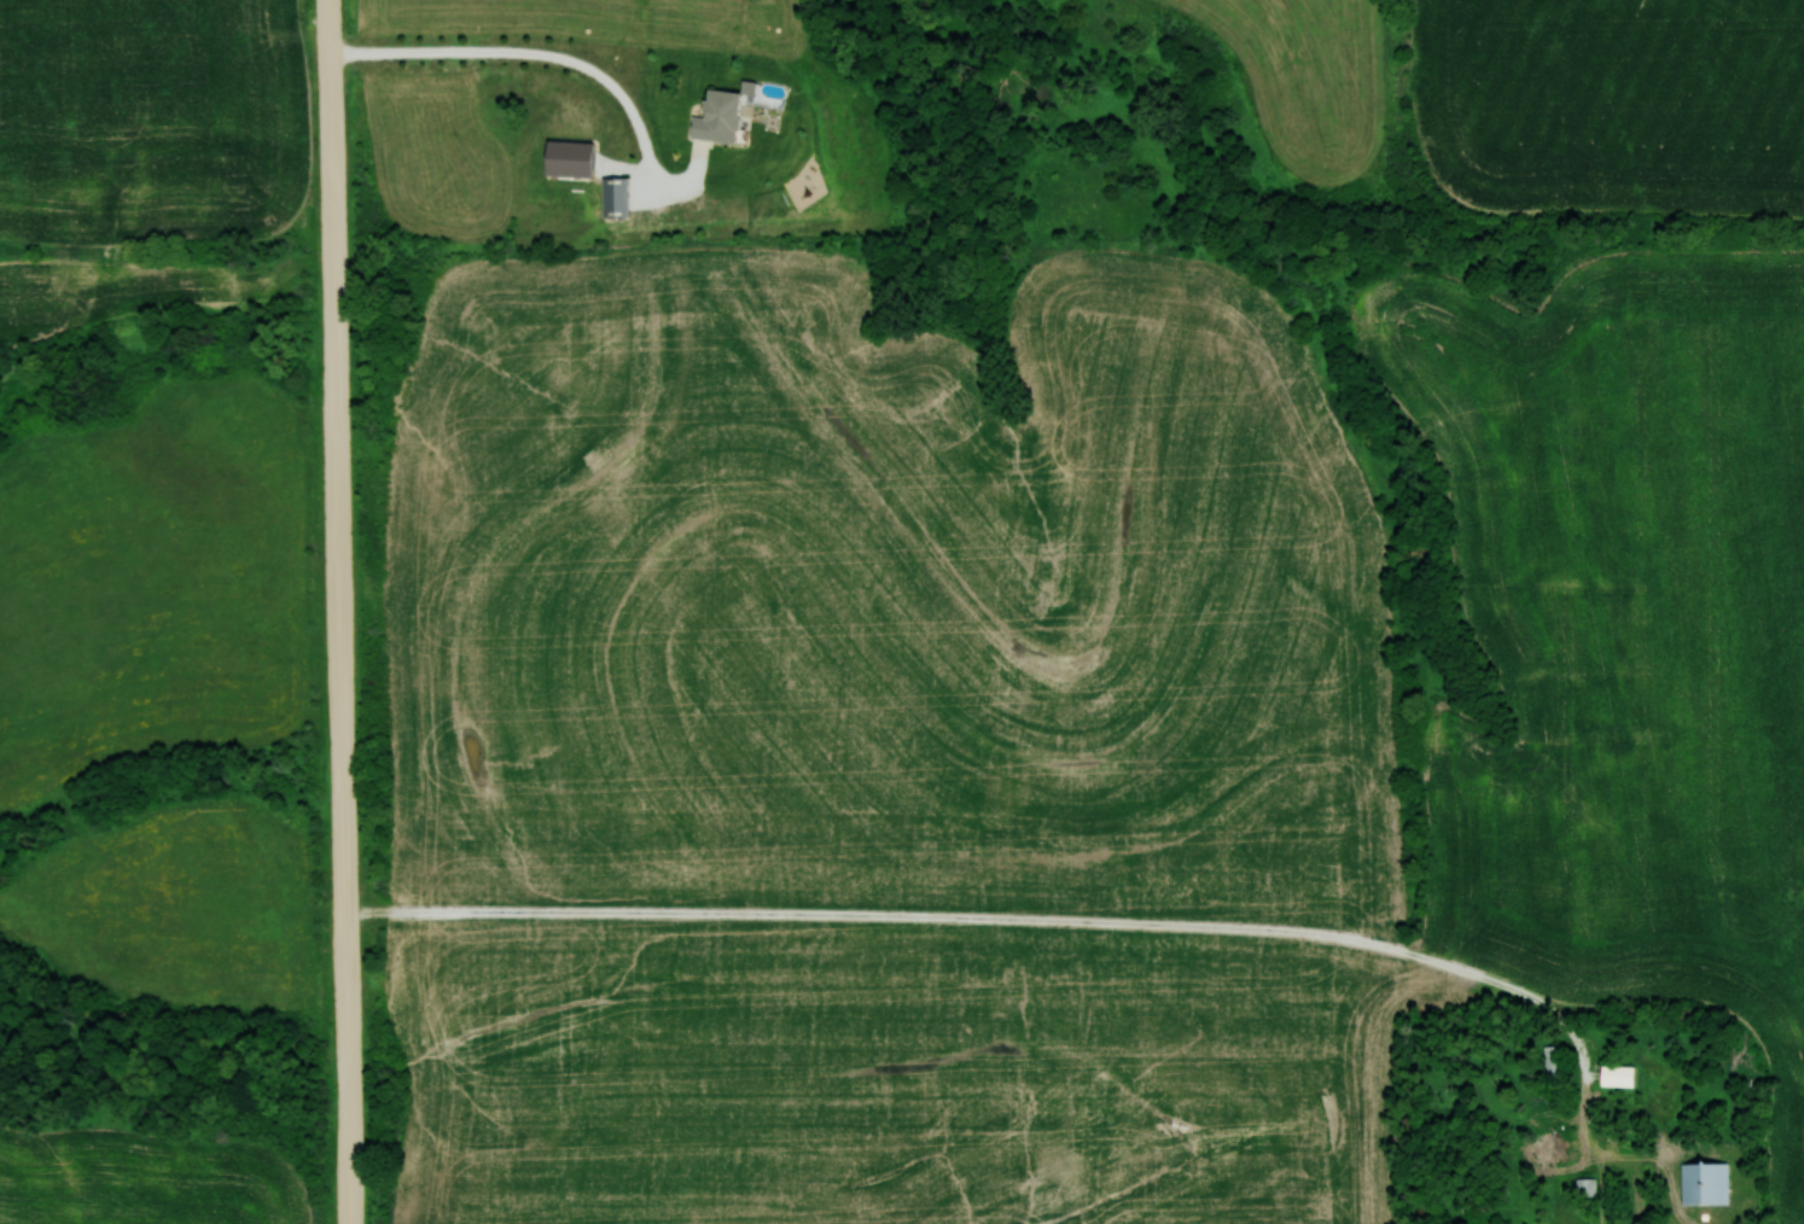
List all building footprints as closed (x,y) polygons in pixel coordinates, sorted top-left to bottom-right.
[(695,139),(743,145),(750,95),(715,90),(711,119),(698,117),(695,139)] [(632,217),(632,178),(605,178),(605,217),(632,217)] [(1642,1065),(1602,1065),(1602,1087),(1642,1087),(1642,1065)] [(1732,1205),(1732,1163),(1683,1163),(1683,1205),(1732,1205)]
